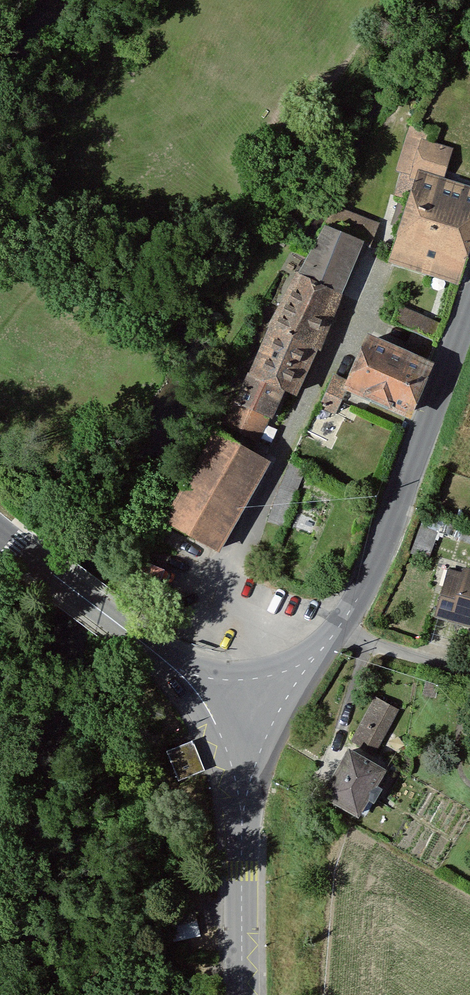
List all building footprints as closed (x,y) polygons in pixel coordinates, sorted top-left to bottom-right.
[(420,176),(439,182),(450,150),(419,140),(423,130),(414,127),(400,167),(406,169),(399,190),(414,195),(420,176)] [(469,233),(469,192),(439,182),(420,176),(414,195),(408,213),(469,233)] [(344,206),(339,222),(378,233),(382,217),(344,206)] [(408,213),(393,257),(456,278),(469,238),(469,233),(408,213)] [(298,273),(271,329),(312,348),(361,241),(326,225),(303,275),(298,273)] [(399,306),(392,323),(433,341),(440,323),(399,306)] [(291,393),(312,348),(271,329),(250,373),(284,389),(291,393)] [(370,335),(348,383),(408,410),(430,363),(370,335)] [(257,442),(284,389),(250,373),(237,401),(235,400),(221,426),(251,440),(257,442)] [(336,411),(348,383),(333,376),(320,403),(336,411)] [(221,426),(215,434),(246,451),(251,440),(221,426)] [(265,462),(246,451),(215,434),(167,517),(217,545),(265,462)] [(465,569),(463,575),(450,571),(438,614),(469,624),(469,570),(465,569)] [(375,696),(352,740),(376,753),(399,709),(375,696)] [(192,742),(167,752),(178,780),(203,770),(192,742)] [(350,747),(322,795),(359,816),(386,769),(350,747)]
